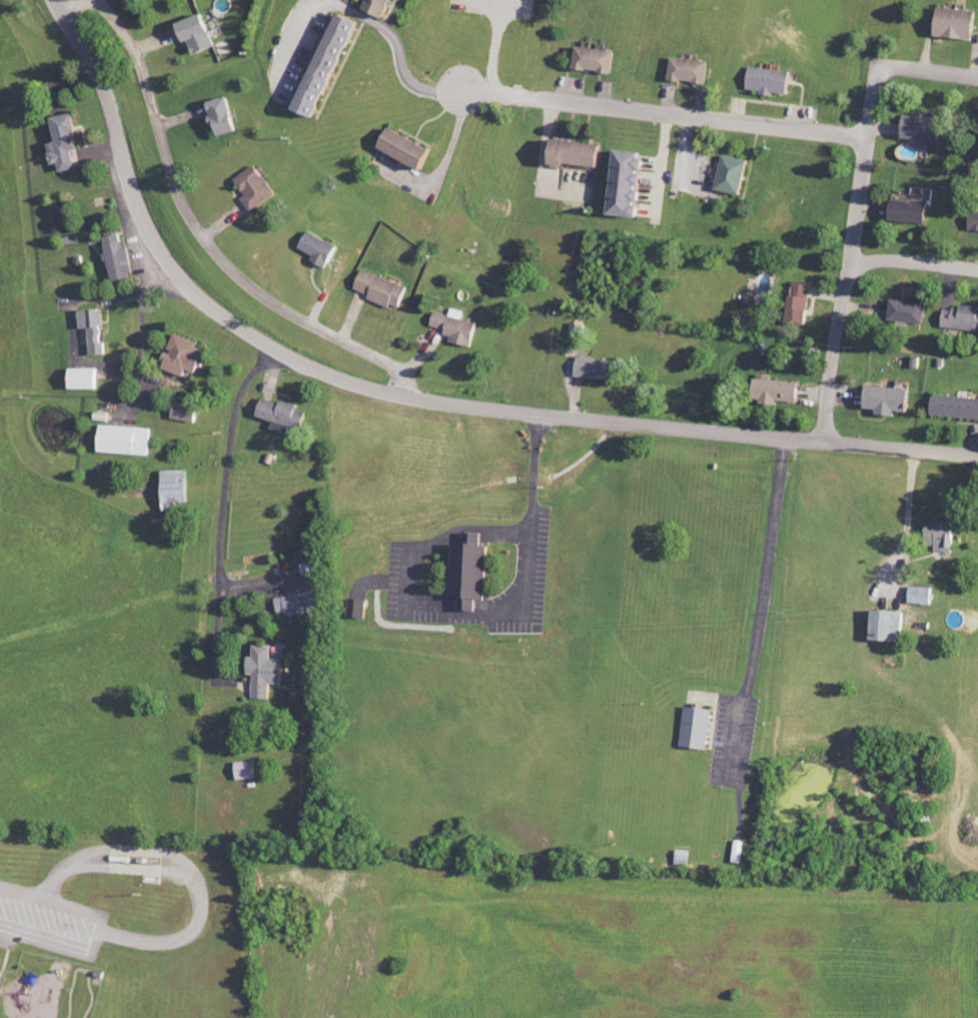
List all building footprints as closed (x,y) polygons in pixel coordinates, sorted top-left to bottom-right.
[(393,18),(400,0),(374,0),(371,9),(393,18)] [(977,39),(977,17),(977,10),(942,8),(940,37),(977,39)] [(364,21),(343,11),(300,107),(321,117),(364,21)] [(196,55),(219,46),(206,13),(182,23),(196,55)] [(618,52),(582,45),(578,68),(614,74),(618,52)] [(673,80),(710,83),(712,61),(675,58),(673,80)] [(797,94),(798,70),(753,68),(752,92),(797,94)] [(222,135),(239,132),(234,97),(212,101),(216,126),(220,126),(222,135)] [(56,117),(60,142),(52,144),(55,164),(63,163),(64,171),(79,169),(76,150),(83,149),(77,114),(56,117)] [(944,117),(906,115),(905,138),(943,139),(944,117)] [(433,170),(442,150),(396,128),(387,148),(433,170)] [(553,162),(603,167),(606,143),(555,139),(553,162)] [(643,217),(644,204),(645,204),(647,188),(646,188),(650,152),(622,149),(615,214),(643,217)] [(719,188),(746,195),(754,161),(728,155),(719,188)] [(254,211),(280,196),(261,165),(239,178),(250,196),(246,198),(254,211)] [(335,268),(344,246),(312,232),(304,249),(318,255),(316,260),(335,268)] [(132,247),(126,248),(124,234),(108,237),(114,284),(137,281),(132,247)] [(358,292),(396,306),(397,305),(406,308),(414,287),(366,270),(358,292)] [(810,324),(817,285),(800,282),(793,321),(810,324)] [(926,325),(928,303),(894,299),(892,321),(926,325)] [(947,306),(946,328),(977,330),(977,308),(947,306)] [(476,345),(481,323),(465,320),(467,311),(454,308),(453,315),(438,312),(434,327),(449,330),(447,339),(476,345)] [(82,310),(83,329),(91,328),(92,355),(109,355),(109,342),(106,343),(105,309),(82,310)] [(190,376),(192,370),(204,374),(212,351),(201,348),(202,342),(178,334),(172,351),(168,350),(165,360),(170,361),(168,369),(190,376)] [(580,376),(618,382),(621,362),(583,356),(580,376)] [(72,369),(72,389),(102,389),(102,369),(72,369)] [(802,381),(758,379),(758,402),(802,404),(802,381)] [(914,388),(870,386),(869,408),(883,409),(883,413),(913,414),(914,388)] [(977,418),(977,397),(937,395),(936,416),(977,418)] [(274,429),(294,433),(295,428),(308,431),(313,411),(303,409),(304,406),(272,399),(267,419),(276,421),(274,429)] [(175,417),(199,424),(203,407),(179,401),(175,417)] [(102,452),(153,455),(154,428),(103,426),(102,452)] [(185,503),(194,503),(193,470),(167,471),(168,511),(185,510),(185,503)] [(961,523),(934,520),(931,549),(957,552),(961,523)] [(455,597),(464,598),(463,610),(479,611),(480,601),(490,602),(494,545),(482,545),(483,533),(468,532),(467,544),(459,543),(455,597)] [(939,587),(914,586),(913,604),(938,605),(939,587)] [(278,598),(282,619),(327,608),(322,589),(278,598)] [(351,617),(367,618),(369,601),(353,599),(351,617)] [(909,642),(910,612),(879,611),(878,641),(909,642)] [(253,699),(270,699),(270,684),(284,684),(285,658),(272,658),(273,646),(255,646),(255,657),(250,657),(250,674),(254,674),(253,699)] [(685,747),(713,749),(716,709),(689,707),(685,747)] [(257,779),(256,762),(238,762),(238,780),(257,779)]
